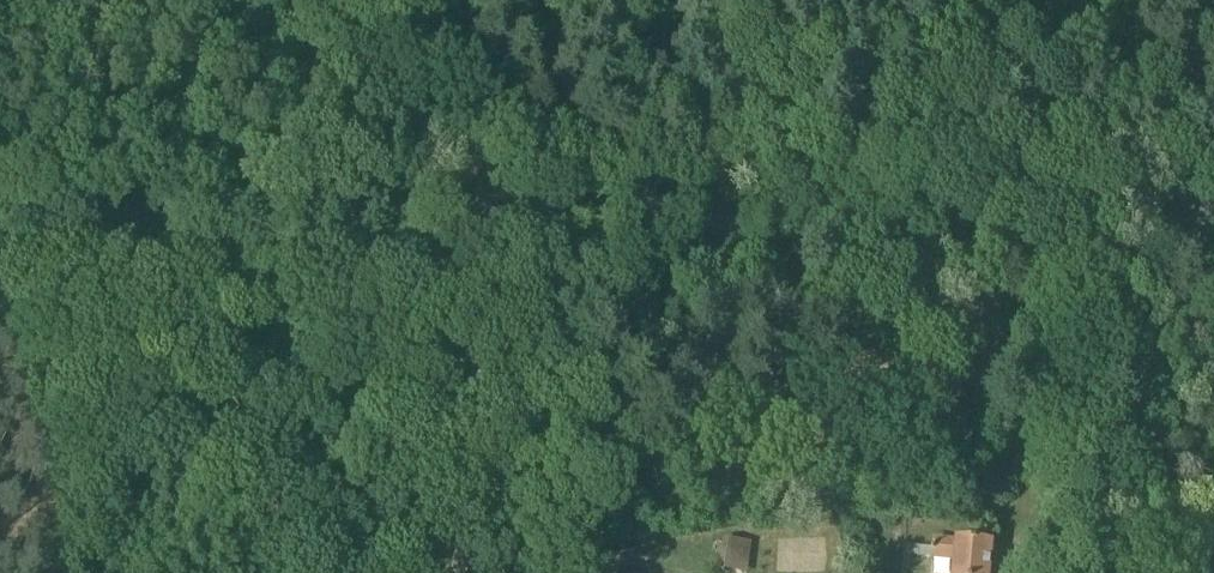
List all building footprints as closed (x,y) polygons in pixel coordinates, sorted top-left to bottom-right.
[(1210,334),(1210,321),(1190,320),(1189,333),(1210,334)] [(957,561),(956,572),(990,572),(993,544),(959,540),(959,542),(935,539),(933,559),(957,561)] [(730,544),(727,572),(730,572),(744,572),(747,546),(730,544)]
